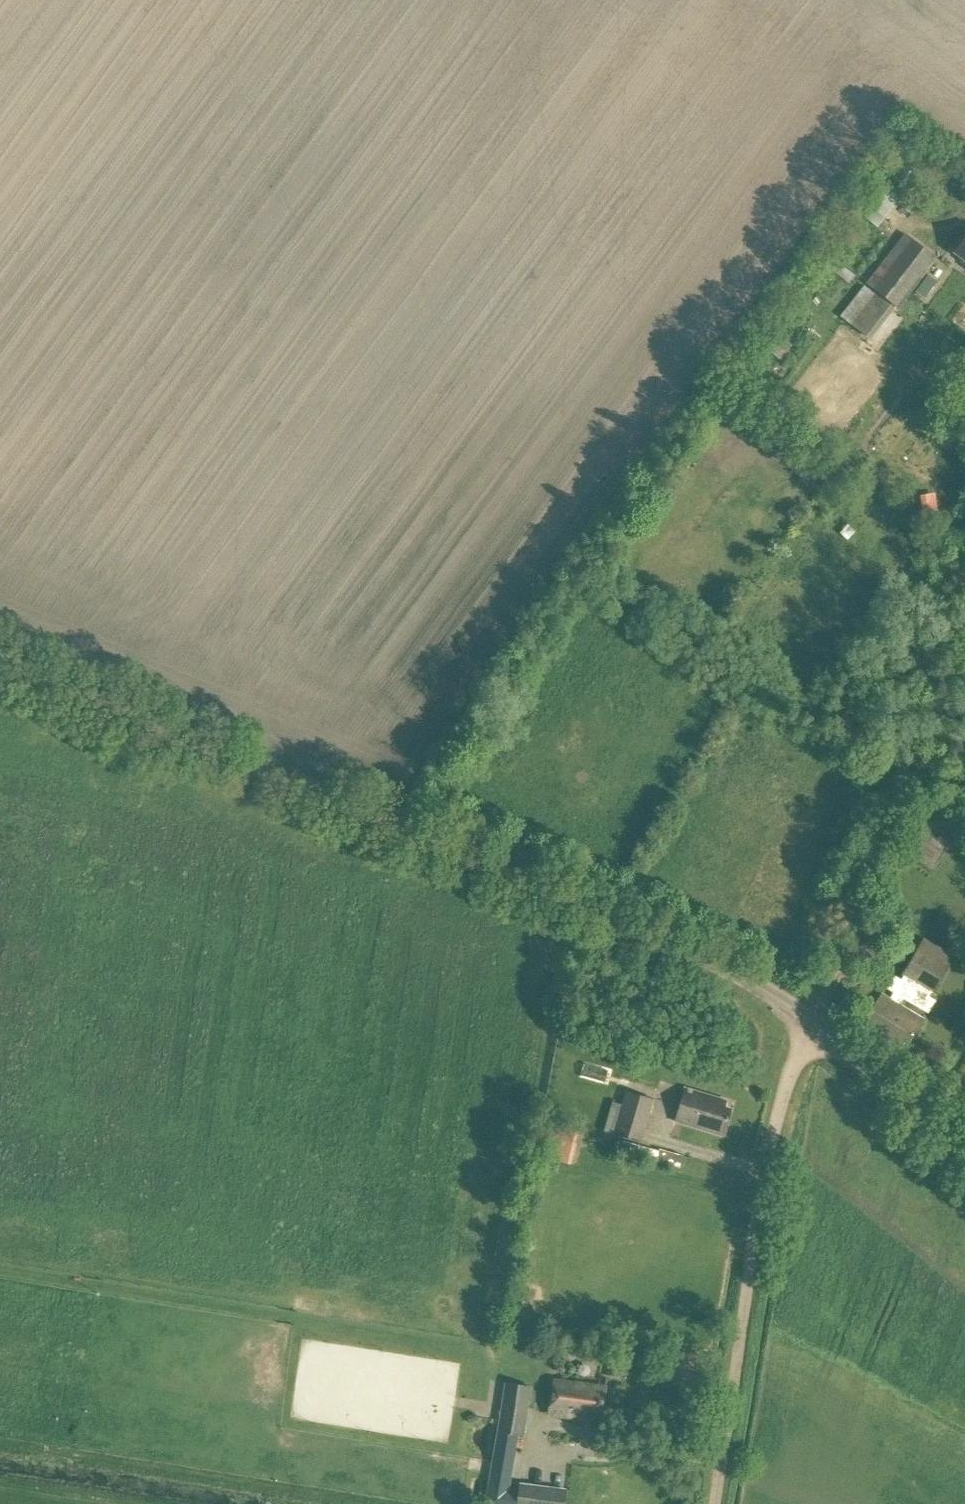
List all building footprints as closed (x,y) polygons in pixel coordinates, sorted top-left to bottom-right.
[(865,213),(882,225),(902,198),(886,186),(865,213)] [(905,317),(944,267),(911,241),(872,291),(905,317)] [(856,293),(862,285),(834,263),(825,276),(836,285),(839,281),(856,293)] [(900,319),(869,295),(846,325),(876,349),(900,319)] [(941,514),(939,492),(924,493),(925,515),(941,514)] [(944,934),(951,922),(940,916),(933,928),(944,934)] [(863,1028),(899,1048),(902,1043),(907,1045),(921,1021),(897,1006),(900,1000),(925,1015),(933,1002),(926,998),(931,989),(951,953),(922,937),(902,973),(903,974),(898,982),(892,978),(884,990),(891,995),(887,1001),(881,997),(863,1028)] [(721,1136),(728,1109),(722,1107),(723,1101),(683,1090),(674,1123),(721,1136)] [(626,1093),(614,1136),(643,1143),(655,1100),(626,1093)] [(571,1165),(579,1132),(559,1127),(551,1161),(571,1165)] [(659,1152),(620,1141),(616,1155),(655,1165),(659,1152)] [(599,1413),(604,1387),(554,1378),(548,1413),(593,1421),(595,1412),(599,1413)] [(519,1490),(511,1489),(519,1438),(525,1439),(533,1388),(505,1384),(486,1503),(564,1503),(566,1490),(521,1483),(519,1490)]
